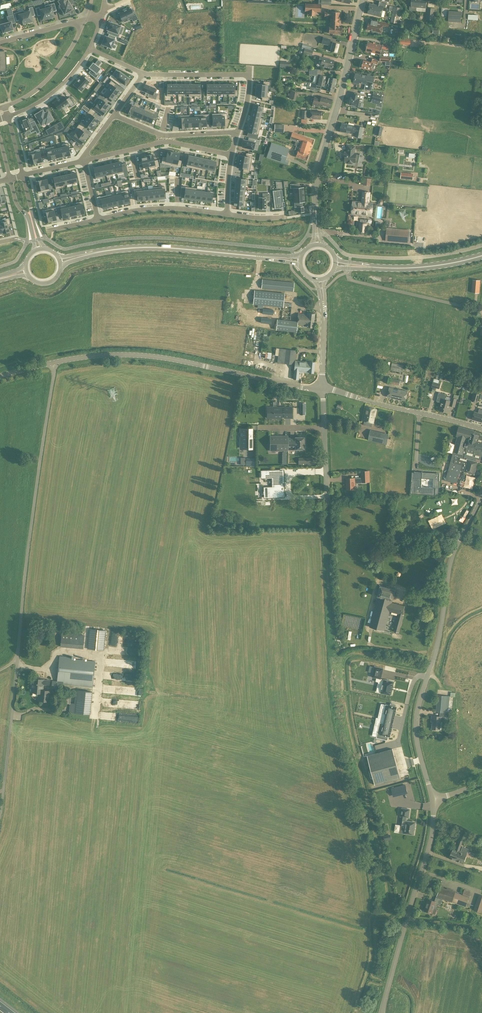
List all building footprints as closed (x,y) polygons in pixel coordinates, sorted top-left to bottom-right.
[(58,1),(61,5),(59,5),(62,10),(61,11),(64,16),(68,13),(67,12),(73,9),(71,5),(75,2),(73,0),(60,0),(58,1)] [(142,2),(147,13),(152,11),(147,0),(142,2)] [(152,11),(158,9),(157,7),(156,4),(154,0),(147,0),(152,11)] [(386,3),(381,2),(381,1),(377,0),(376,5),(370,4),(368,14),(384,17),(385,11),(383,10),(383,7),(385,7),(386,3)] [(412,7),(410,6),(409,11),(426,12),(426,8),(427,8),(427,0),(412,0),(412,7)] [(142,2),(136,5),(137,6),(138,8),(138,9),(139,11),(140,13),(140,14),(141,16),(147,13),(142,2)] [(45,6),(45,8),(49,19),(52,18),(52,17),(54,16),(53,10),(56,9),(54,3),(45,6)] [(304,11),(309,11),(309,15),(315,15),(315,12),(321,12),(321,4),(305,4),(304,11)] [(394,6),(393,11),(392,13),(392,17),(390,22),(398,24),(401,8),(394,6)] [(29,10),(24,12),(27,22),(29,22),(29,23),(32,22),(32,21),(33,21),(31,15),(35,14),(32,7),(29,8),(29,10)] [(45,20),(48,19),(45,8),(40,10),(39,7),(36,8),(37,14),(41,13),(42,19),(44,19),(45,20)] [(124,11),(119,14),(122,21),(123,21),(124,22),(129,20),(128,19),(136,15),(134,10),(131,11),(130,8),(126,10),(126,9),(124,10),(124,11)] [(426,20),(434,20),(435,8),(427,8),(426,20)] [(24,10),(14,13),(16,19),(19,18),(21,25),(25,24),(25,23),(27,22),(24,12),(24,10)] [(324,12),(324,16),(330,17),(330,26),(329,26),(329,28),(328,28),(327,29),(327,30),(328,32),(328,33),(337,33),(337,34),(339,34),(339,33),(340,33),(341,27),(339,27),(339,21),(340,21),(340,17),(339,17),(339,12),(338,12),(338,11),(335,11),(335,12),(330,12),(324,12)] [(449,11),(449,17),(457,18),(457,22),(461,22),(461,15),(458,15),(458,12),(449,11)] [(15,22),(13,15),(7,16),(9,22),(1,24),(1,25),(0,25),(0,27),(1,29),(2,29),(3,32),(7,31),(10,31),(10,30),(13,29),(11,23),(15,22)] [(369,22),(367,29),(382,32),(382,30),(383,26),(388,27),(389,23),(371,19),(370,23),(369,22)] [(213,23),(208,24),(210,34),(216,33),(214,27),(217,27),(216,20),(213,21),(213,23)] [(108,27),(107,30),(111,31),(110,34),(118,37),(119,33),(118,33),(120,26),(115,24),(116,23),(111,21),(111,23),(109,22),(107,26),(108,27)] [(186,27),(182,28),(184,34),(187,33),(188,39),(194,38),(192,28),(186,29),(186,27)] [(164,34),(159,35),(161,45),(167,43),(166,38),(169,37),(167,31),(164,32),(164,34)] [(104,38),(102,44),(111,48),(115,37),(109,34),(107,37),(106,39),(104,38)] [(153,34),(150,35),(151,41),(154,40),(155,46),(161,45),(159,35),(153,36),(153,34)] [(328,47),(331,48),(330,51),(336,53),(339,44),(332,43),(330,42),(331,39),(323,37),(321,43),(328,45),(328,47)] [(383,44),(382,46),(368,42),(366,51),(380,54),(383,55),(384,49),(389,50),(390,46),(383,44)] [(130,43),(128,49),(131,50),(128,56),(134,58),(138,49),(133,47),(134,45),(130,43)] [(138,49),(134,58),(139,60),(142,55),(144,56),(147,51),(144,49),(143,51),(138,49)] [(326,67),(327,67),(332,68),(334,61),(319,57),(319,61),(321,61),(320,66),(326,67)] [(370,58),(370,62),(363,60),(362,67),(372,70),(373,64),(377,65),(378,60),(370,58)] [(91,70),(88,73),(97,79),(101,74),(98,72),(101,68),(98,66),(95,64),(93,62),(89,68),(91,70)] [(257,69),(257,77),(269,78),(269,70),(272,70),(272,67),(264,67),(263,69),(257,69)] [(307,69),(307,71),(309,71),(309,75),(311,75),(314,76),(316,76),(314,82),(319,81),(335,86),(337,79),(329,77),(327,82),(326,82),(327,81),(326,81),(327,76),(322,75),(320,75),(321,70),(309,69),(307,69)] [(111,75),(109,78),(117,83),(119,80),(121,82),(124,85),(129,79),(119,72),(115,78),(111,75)] [(371,90),(373,82),(375,77),(367,75),(366,76),(356,74),(354,82),(359,84),(359,82),(366,83),(364,90),(371,90)] [(82,76),(74,85),(79,89),(81,91),(83,88),(89,82),(90,83),(92,81),(86,76),(84,78),(82,76)] [(256,86),(255,90),(267,91),(267,85),(269,85),(270,82),(263,81),(263,84),(256,84),(256,86)] [(313,82),(311,89),(315,89),(315,88),(318,88),(318,86),(319,85),(322,86),(324,87),(323,88),(326,89),(325,90),(333,92),(335,86),(319,81),(314,82),(313,82)] [(145,84),(142,90),(148,93),(147,96),(155,99),(158,93),(154,92),(155,88),(145,84)] [(112,85),(109,90),(117,95),(120,91),(112,85)] [(109,90),(105,95),(113,100),(117,95),(109,90)] [(255,90),(255,94),(255,96),(262,97),(262,100),(268,101),(268,97),(266,97),(267,91),(255,90)] [(291,91),(289,98),(295,100),(297,92),(291,91)] [(372,101),(371,103),(379,104),(379,103),(382,104),(385,94),(374,92),(373,94),(372,99),(372,101)] [(362,103),(359,102),(360,99),(360,95),(353,93),(352,97),(350,104),(354,105),(354,106),(358,107),(361,107),(362,103)] [(63,96),(54,103),(58,110),(68,103),(71,107),(75,104),(69,97),(66,99),(63,96)] [(318,107),(319,105),(330,108),(332,100),(321,97),(321,98),(314,97),(312,104),(313,104),(312,106),(318,107)] [(101,100),(98,104),(106,110),(109,105),(101,100)] [(129,103),(125,112),(130,114),(134,105),(129,103)] [(98,104),(95,109),(102,115),(106,110),(98,104)] [(134,105),(130,114),(135,116),(139,108),(134,105)] [(139,108),(135,116),(140,119),(144,110),(139,108)] [(42,110),(35,114),(41,125),(45,123),(46,124),(53,119),(48,111),(44,113),(42,110)] [(144,110),(140,119),(145,121),(149,112),(144,110)] [(320,111),(310,111),(310,119),(320,119),(320,111)] [(149,112),(145,121),(151,123),(155,114),(149,112)] [(91,114),(87,119),(95,125),(99,120),(91,114)] [(28,118),(20,121),(21,124),(20,124),(22,128),(23,128),(25,132),(29,130),(31,133),(36,131),(37,134),(40,132),(34,120),(30,122),(28,118)] [(87,119),(84,124),(92,129),(95,125),(87,119)] [(55,127),(50,130),(52,133),(62,130),(64,127),(62,124),(61,124),(60,122),(54,126),(55,127)] [(356,127),(354,127),(354,126),(342,123),(341,131),(352,133),(352,132),(355,133),(355,137),(362,138),(364,127),(357,126),(356,127)] [(372,127),(369,140),(377,141),(379,129),(372,127)] [(80,129),(77,134),(84,139),(88,135),(80,129)] [(308,154),(311,145),(313,146),(314,140),(292,133),(290,140),(300,143),(296,156),(307,160),(309,154),(308,154)] [(77,134),(73,138),(81,144),(84,139),(77,134)] [(243,140),(242,143),(243,144),(242,147),(247,148),(247,149),(251,150),(251,149),(253,149),(255,143),(258,144),(259,140),(250,138),(250,141),(243,140)] [(271,143),(268,152),(266,158),(287,165),(289,160),(286,159),(289,148),(277,145),(273,143),(271,143)] [(345,161),(356,162),(358,162),(360,154),(356,154),(357,153),(355,153),(355,146),(348,145),(348,152),(346,152),(345,161)] [(163,157),(162,163),(165,164),(165,161),(171,163),(174,152),(167,151),(166,157),(163,157)] [(174,152),(171,163),(177,164),(177,166),(180,167),(181,161),(178,160),(180,153),(174,152)] [(238,157),(237,161),(248,163),(249,157),(252,158),(252,154),(246,153),(245,156),(239,155),(238,157)] [(153,154),(147,156),(149,166),(155,165),(156,167),(159,166),(157,160),(154,161),(153,154)] [(142,163),(139,164),(140,170),(143,170),(143,167),(149,166),(147,156),(140,157),(142,163)] [(237,161),(236,165),(237,165),(237,167),(243,168),(243,172),(249,173),(250,169),(247,169),(248,163),(237,161)] [(298,184),(290,184),(290,188),(293,188),(294,197),(304,196),(303,187),(299,187),(298,184)] [(277,193),(273,194),(275,209),(282,208),(281,203),(283,203),(282,190),(277,190),(277,193)] [(362,191),(361,203),(353,202),(352,213),(361,214),(361,215),(371,216),(373,204),(370,204),(371,192),(362,191)] [(258,197),(258,209),(266,209),(266,201),(269,201),(269,194),(263,194),(263,197),(258,197)] [(304,196),(294,197),(295,207),(298,207),(298,213),(304,212),(303,207),(302,207),(302,202),(304,202),(304,196)] [(103,209),(108,207),(106,198),(101,199),(100,199),(97,200),(99,206),(102,205),(103,209)] [(7,221),(1,222),(3,233),(9,231),(7,221)] [(367,233),(367,223),(359,223),(358,232),(367,233)] [(386,241),(408,243),(409,229),(387,228),(386,241)] [(294,283),(262,279),(261,289),(293,292),(294,283)] [(479,293),(480,280),(473,280),(472,292),(479,293)] [(253,305),(283,307),(284,293),(254,290),(253,305)] [(305,313),(304,327),(312,328),(313,314),(305,313)] [(278,356),(278,362),(294,364),(294,360),(295,360),(296,351),(279,349),(278,356)] [(299,371),(309,372),(309,373),(313,373),(315,362),(310,362),(309,361),(306,360),(305,362),(295,361),(293,379),(299,379),(299,371)] [(390,370),(403,373),(404,366),(392,363),(390,370)] [(405,400),(407,391),(390,387),(388,397),(405,400)] [(472,401),(477,403),(480,392),(469,387),(468,391),(474,393),(472,401)] [(448,412),(450,406),(455,407),(457,399),(452,397),(451,398),(447,396),(447,394),(439,392),(436,401),(437,402),(441,403),(439,410),(448,412)] [(272,407),(267,407),(267,412),(268,412),(268,417),(291,417),(291,408),(272,408),(272,407)] [(373,423),(376,409),(366,407),(364,420),(373,423)] [(472,419),(481,422),(481,421),(481,409),(479,408),(478,413),(475,412),(472,419)] [(459,427),(456,436),(458,436),(445,480),(457,484),(460,470),(465,471),(464,471),(474,474),(478,462),(475,461),(476,458),(480,459),(481,455),(481,442),(481,441),(481,436),(480,435),(481,434),(475,432),(475,431),(459,427)] [(252,428),(241,428),(241,436),(243,436),(242,448),(251,448),(252,428)] [(370,430),(368,441),(387,445),(389,434),(370,430)] [(271,438),(271,449),(283,449),(283,448),(288,448),(288,447),(295,447),(295,449),(304,449),(304,437),(295,437),(295,439),(288,439),(288,438),(280,438),(280,437),(275,437),(275,438),(271,438)] [(274,467),(274,480),(272,480),(273,492),(272,492),(272,497),(284,497),(284,492),(283,492),(282,480),(282,467),(274,467)] [(362,482),(370,482),(369,470),(361,471),(362,482)] [(440,473),(439,473),(436,473),(436,474),(412,472),(411,494),(435,495),(435,493),(438,493),(439,481),(440,474),(440,473)] [(472,489),(476,477),(467,475),(465,481),(462,480),(460,486),(472,489)] [(346,479),(347,490),(355,489),(355,483),(357,483),(357,478),(346,479)] [(443,514),(429,519),(432,528),(446,523),(443,514)] [(381,586),(378,596),(378,597),(369,627),(384,631),(390,611),(398,614),(393,631),(399,633),(403,615),(405,606),(392,602),(393,601),(393,600),(395,590),(381,586)] [(88,649),(103,650),(105,630),(90,629),(88,649)] [(61,633),(60,646),(83,649),(84,635),(61,633)] [(62,689),(62,684),(93,687),(95,661),(71,659),(71,657),(59,656),(57,682),(52,681),(51,688),(62,689)] [(381,678),(383,668),(374,666),(372,676),(381,678)] [(45,702),(45,701),(49,701),(50,691),(42,690),(43,684),(49,685),(50,680),(43,680),(43,679),(32,678),(31,692),(39,693),(38,700),(42,701),(42,702),(43,702),(43,703),(44,703),(45,702)] [(384,679),(381,693),(390,695),(393,681),(384,679)] [(76,690),(75,703),(70,703),(69,712),(90,714),(92,692),(76,690)] [(440,713),(440,716),(432,716),(432,721),(433,721),(432,729),(440,729),(441,721),(443,721),(444,717),(449,717),(449,713),(446,712),(446,709),(449,709),(450,696),(437,695),(436,712),(440,713)] [(386,704),(383,714),(386,715),(388,715),(387,719),(394,720),(394,719),(397,707),(395,706),(396,704),(391,703),(390,705),(386,704)] [(380,723),(376,738),(388,740),(388,736),(390,737),(393,724),(393,723),(394,720),(387,719),(387,722),(386,724),(384,723),(380,723)] [(391,749),(367,755),(374,784),(399,777),(391,749)] [(414,834),(416,822),(407,821),(407,817),(409,817),(410,809),(402,808),(401,816),(402,816),(401,825),(405,826),(405,833),(414,834)] [(467,853),(459,851),(462,843),(458,841),(456,849),(452,848),(449,858),(463,863),(467,853)] [(440,886),(437,896),(435,901),(428,899),(424,910),(432,913),(434,908),(437,909),(438,904),(441,905),(442,899),(443,898),(466,906),(471,892),(464,889),(462,895),(455,892),(456,891),(440,886)] [(481,913),(481,895),(479,894),(474,910),(481,913)]
